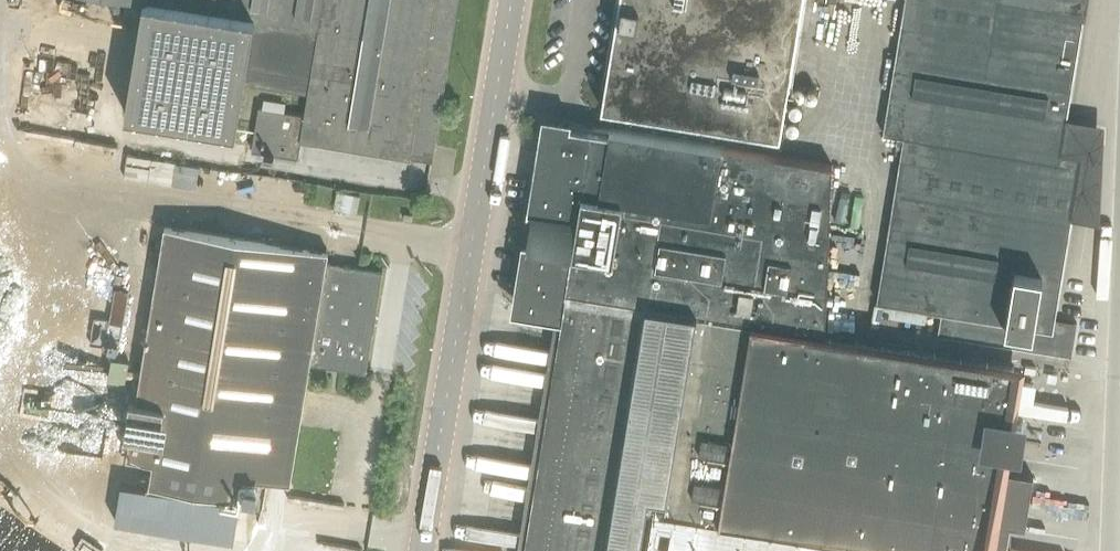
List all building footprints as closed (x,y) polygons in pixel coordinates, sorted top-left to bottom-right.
[(143,0),(126,113),(236,130),(244,82),(308,92),(305,113),(258,106),(251,150),(265,153),(264,156),(274,157),(274,154),(298,158),(301,140),(410,158),(410,157),(433,160),(433,159),(428,158),(430,147),(435,148),(436,147),(434,146),(448,64),(458,0),(142,0),(143,0)] [(788,86),(792,64),(802,0),(619,0),(602,107),(780,136),(788,86)] [(896,64),(894,64),(890,90),(892,90),(885,133),(906,136),(878,301),(943,312),(940,334),(941,334),(941,333),(1070,355),(1069,356),(1071,356),(1077,323),(1064,321),(1055,319),(1072,218),(1072,215),(1075,196),(1076,194),(1083,154),(1062,150),(1064,138),(1066,125),(1067,117),(1083,20),(1085,20),(1088,0),(906,0),(896,64)] [(531,513),(525,550),(622,550),(623,543),(638,546),(649,476),(669,356),(672,340),(677,309),(825,333),(832,165),(649,135),(609,128),(609,133),(571,126),(572,120),(542,115),(527,212),(531,213),(529,226),(526,243),(522,242),(510,311),(562,319),(555,365),(553,365),(553,367),(554,368),(531,513)] [(197,189),(200,167),(127,156),(124,178),(197,189)] [(360,196),(336,192),(333,209),(357,214),(360,196)] [(383,271),(358,267),(327,262),(328,252),(166,226),(137,400),(130,399),(124,435),(131,436),(127,457),(153,462),(150,483),(239,497),(242,475),(291,483),(311,363),(366,373),(373,332),(374,332),(377,313),(376,312),(383,271)] [(665,512),(664,519),(669,520),(668,524),(727,534),(727,537),(813,550),(1007,550),(1011,526),(1025,528),(1033,476),(997,470),(1002,445),(1019,447),(1021,434),(1024,421),(1006,418),(1014,366),(697,316),(693,343),(672,340),(669,356),(690,359),(665,512)] [(480,381),(474,437),(508,441),(509,432),(484,429),(486,411),(497,412),(498,403),(484,402),(485,393),(508,395),(506,419),(515,420),(517,397),(541,400),(543,387),(480,381)] [(234,541),(240,503),(122,483),(115,521),(234,541)] [(727,537),(663,526),(662,532),(652,530),(649,550),(813,550),(727,537)] [(359,543),(288,541),(287,550),(358,550),(359,543)] [(1008,550),(1034,550),(1035,544),(1009,542),(1008,550)]
